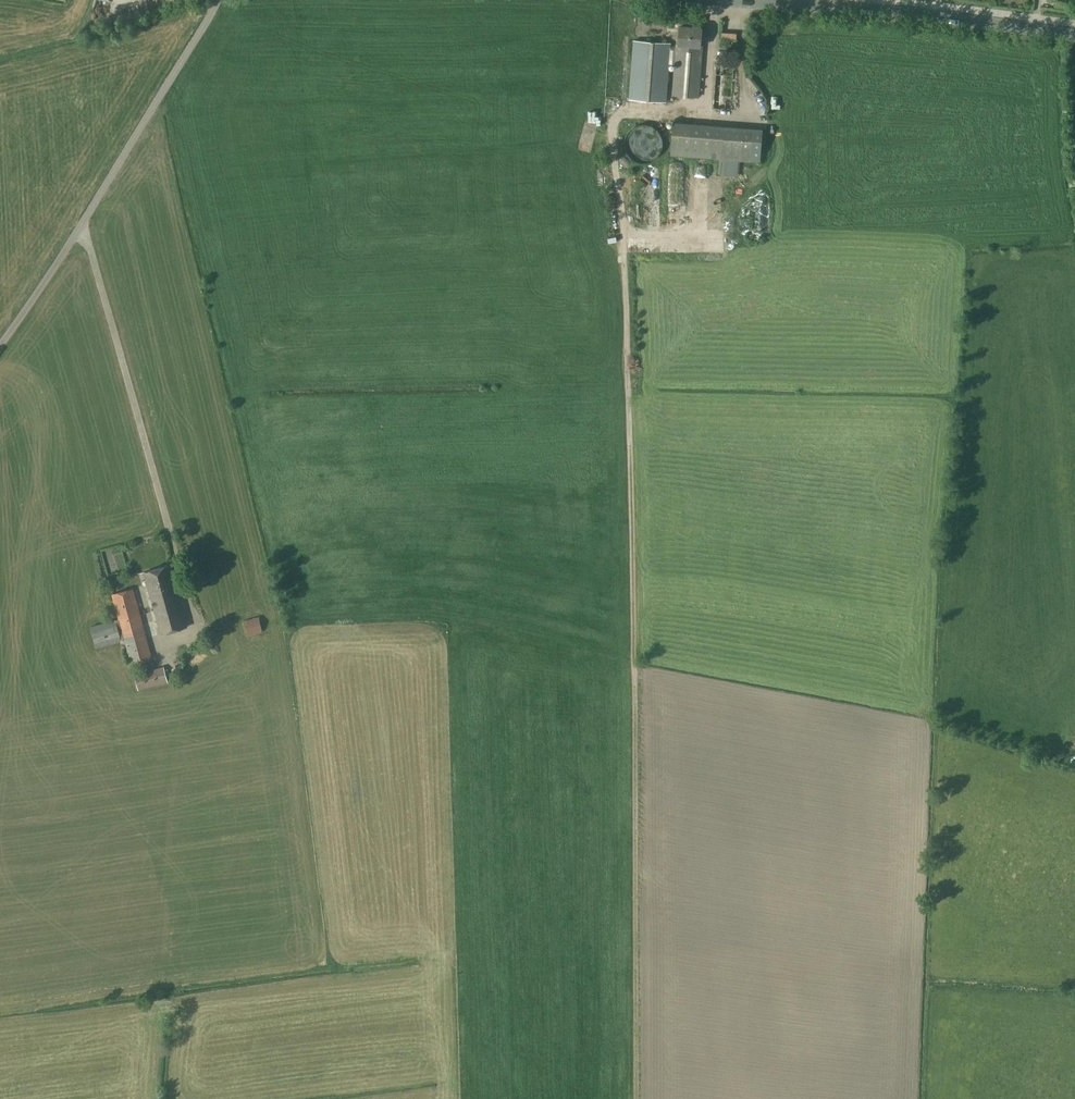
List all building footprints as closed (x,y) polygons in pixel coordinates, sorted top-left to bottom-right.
[(675,65),(674,80),(673,95),(698,97),(702,46),(700,46),(702,28),(680,26),(679,43),(677,43),(676,50),(670,49),(670,43),(634,40),(630,92),(629,92),(629,99),(664,101),(665,92),(666,92),(669,64),(675,65)] [(733,65),(717,63),(715,92),(714,92),(712,108),(732,109),(733,92),(732,92),(733,65)] [(673,122),(670,155),(720,158),(739,160),(749,160),(761,161),(763,129),(751,128),(673,122)] [(99,549),(106,568),(120,563),(113,544),(99,549)] [(145,571),(162,634),(187,627),(170,565),(145,571)] [(121,641),(125,640),(131,664),(153,658),(134,588),(112,594),(119,619),(116,620),(115,619),(91,626),(96,648),(121,642),(121,641)] [(263,632),(259,616),(244,620),(248,635),(263,632)] [(164,666),(134,674),(138,690),(168,682),(164,666)]
